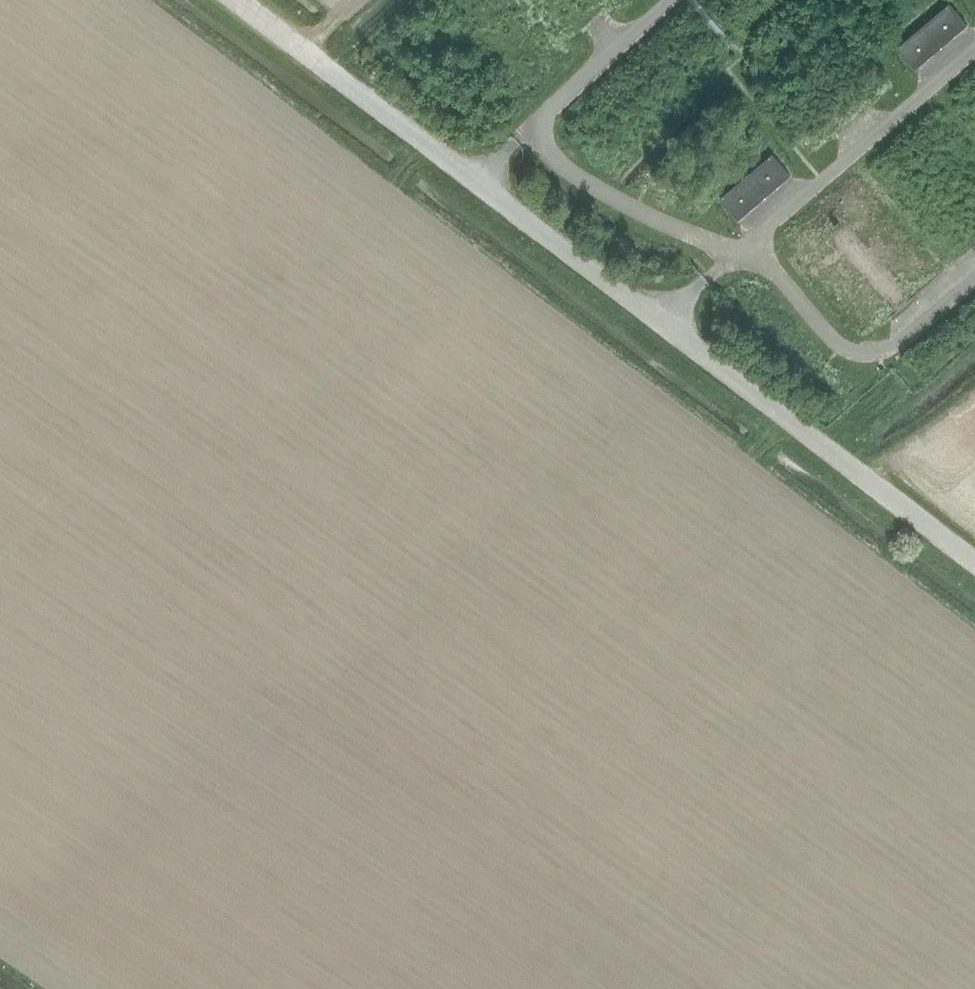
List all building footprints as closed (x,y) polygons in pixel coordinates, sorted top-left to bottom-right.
[(915,68),(967,24),(949,3),(897,47),(915,68)] [(738,219),(790,175),(772,154),(720,198),(738,219)]
